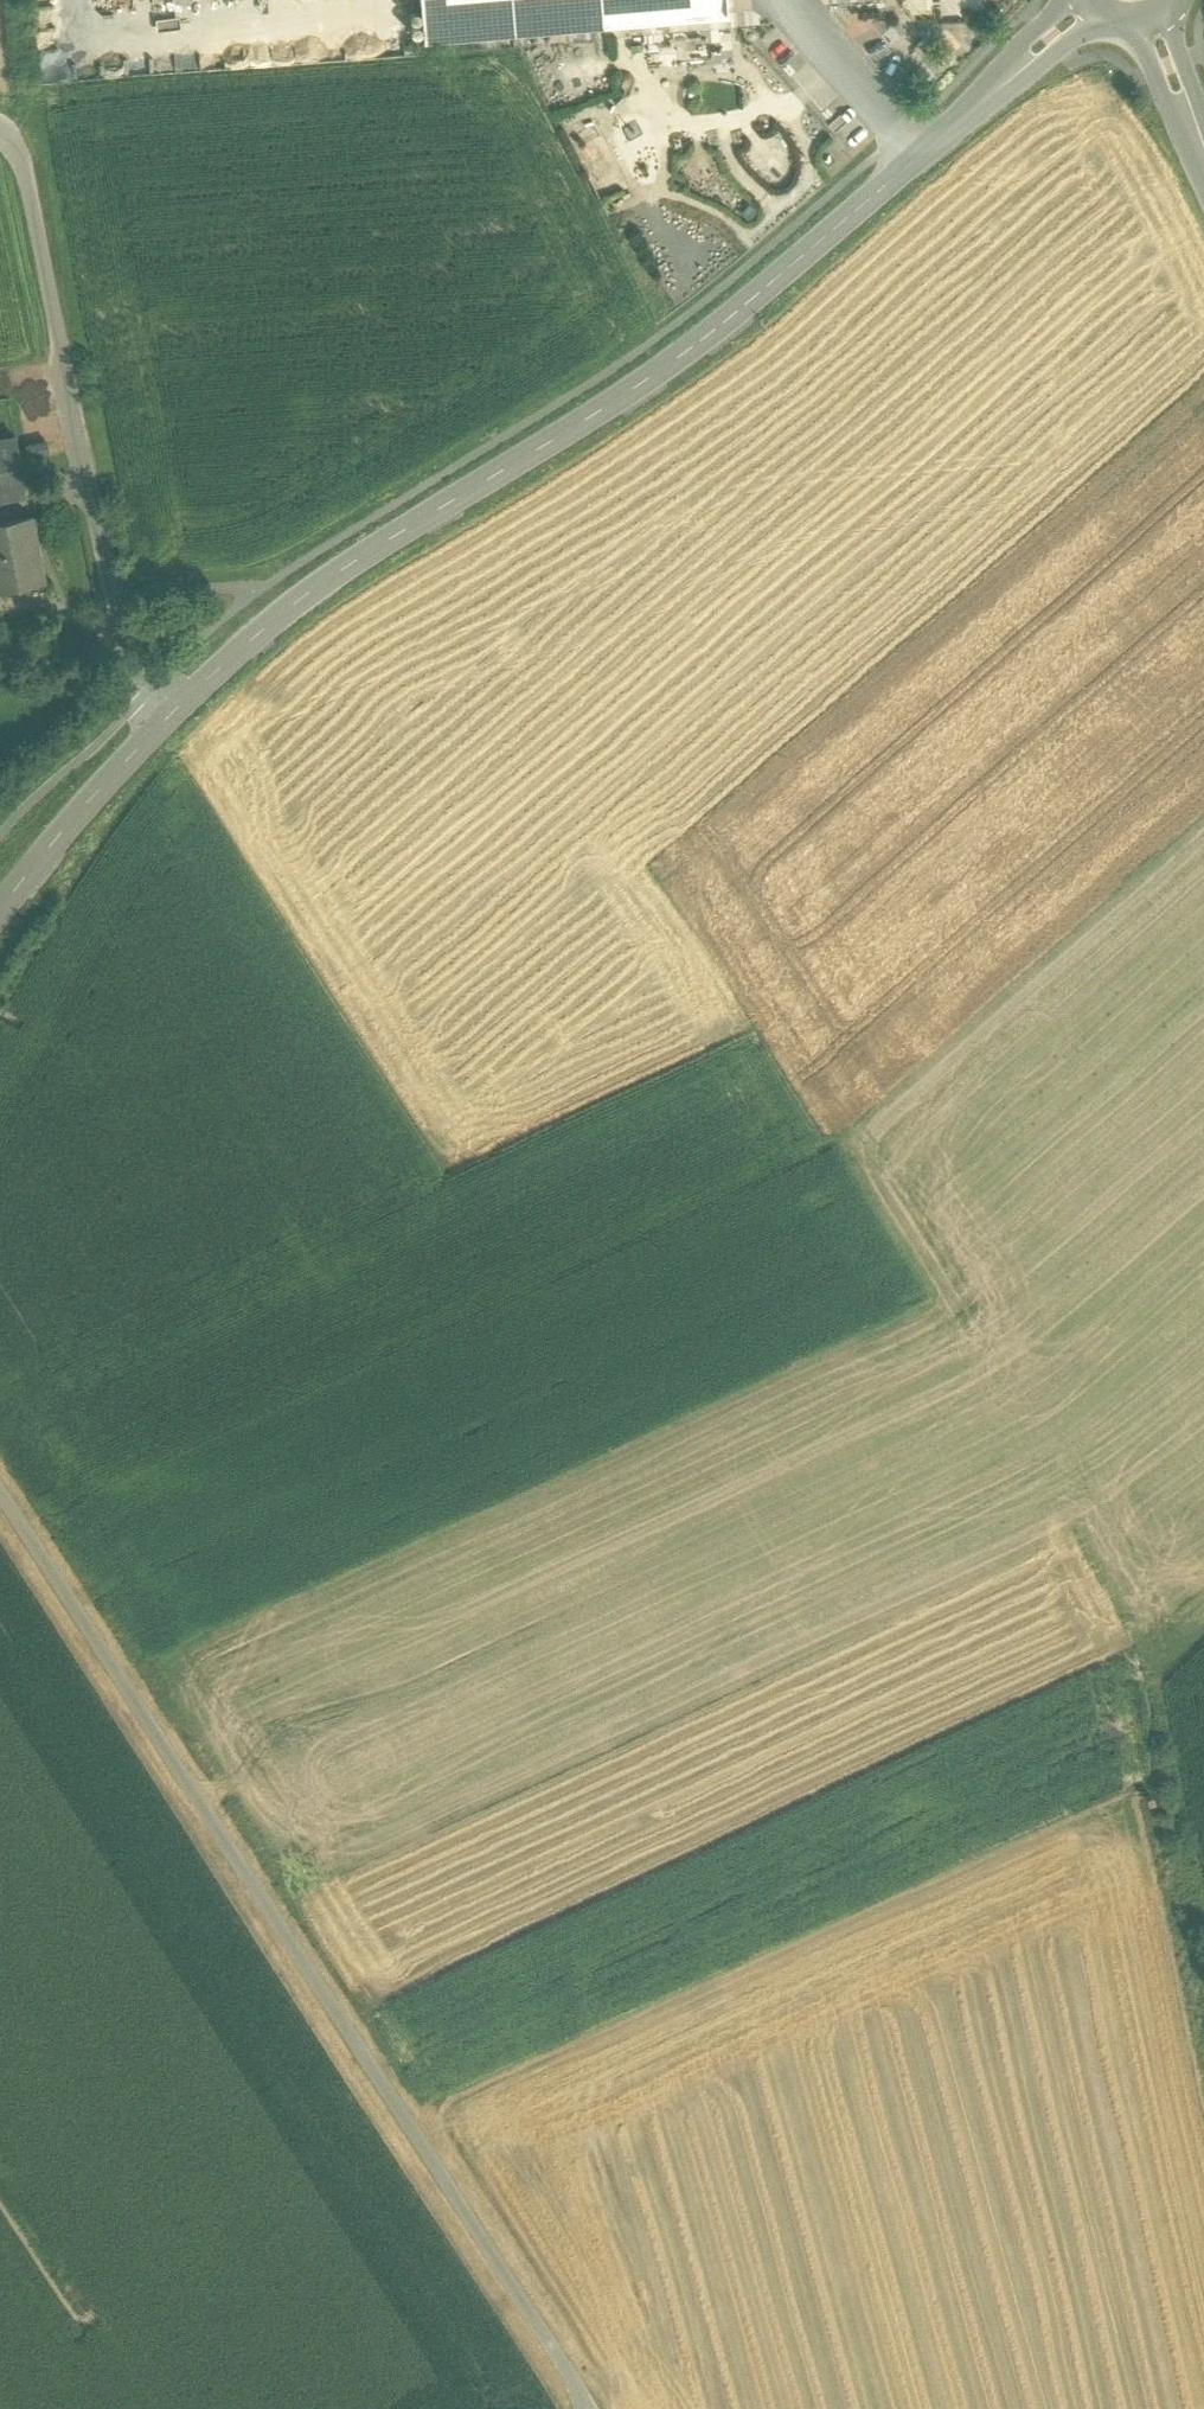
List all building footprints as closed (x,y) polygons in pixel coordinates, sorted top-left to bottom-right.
[(417,41),(723,14),(722,0),(414,0),(417,41)] [(867,59),(886,45),(864,16),(845,30),(867,59)] [(10,435),(0,436),(0,500),(21,496),(10,435)] [(0,524),(0,587),(34,581),(24,520),(0,524)]
